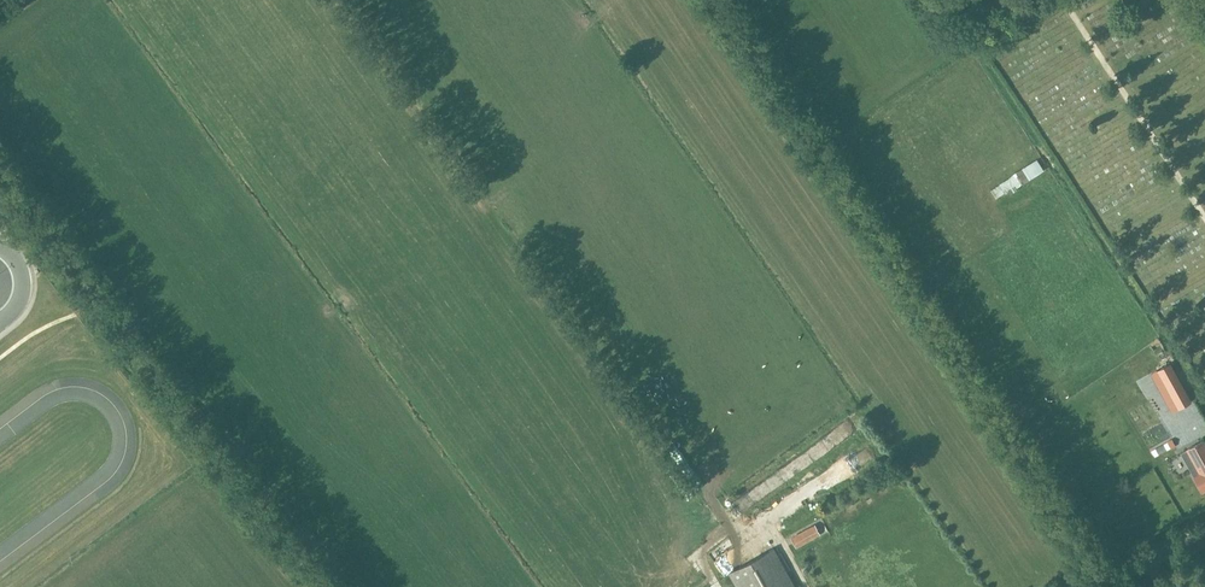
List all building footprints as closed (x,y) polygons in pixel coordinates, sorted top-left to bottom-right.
[(1038,160),(991,187),(997,197),(1009,191),(1011,195),(1018,190),(1017,187),(1044,171),(1038,160)] [(1174,401),(1187,394),(1170,363),(1157,370),(1174,401)] [(1200,474),(1194,477),(1202,492),(1204,490),(1204,443),(1203,440),(1187,449),(1200,474)] [(767,491),(825,454),(818,442),(760,479),(767,491)] [(1180,453),(1169,458),(1179,479),(1189,474),(1180,453)] [(815,525),(791,538),(797,548),(821,535),(815,525)] [(715,560),(733,543),(725,536),(707,552),(715,560)] [(774,549),(729,574),(737,586),(795,586),(774,549)] [(721,561),(723,561),(721,557),(714,560),(720,576),(726,574),(721,561)]
